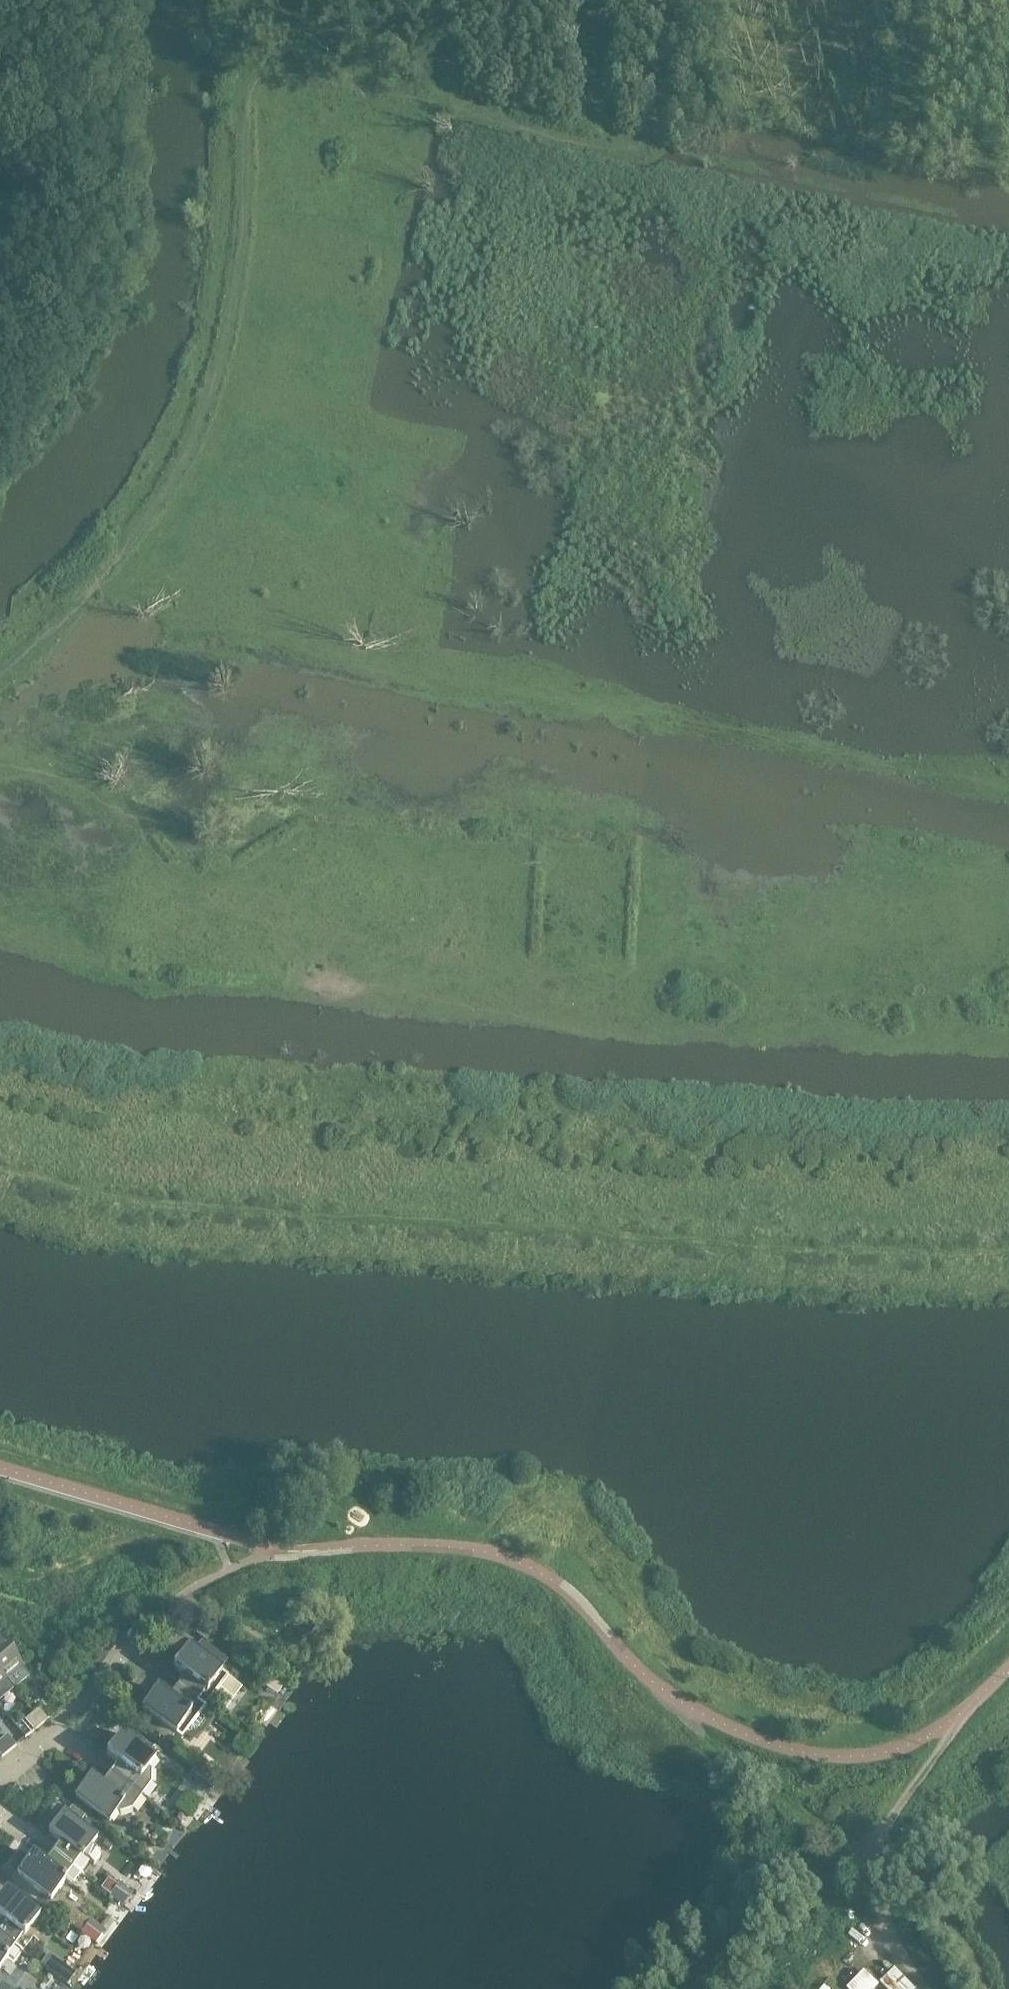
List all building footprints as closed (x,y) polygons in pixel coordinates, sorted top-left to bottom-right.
[(183,1639),(188,1633),(191,1629),(182,1622),(174,1632),(183,1639)] [(22,1665),(0,1638),(0,1672),(6,1679),(22,1665)] [(196,1701),(203,1707),(227,1674),(221,1670),(228,1660),(201,1641),(194,1650),(188,1646),(173,1667),(185,1676),(177,1687),(196,1701)] [(230,1703),(243,1684),(230,1675),(217,1693),(230,1703)] [(199,1703),(196,1701),(177,1687),(169,1698),(157,1689),(141,1710),(161,1724),(155,1732),(162,1738),(168,1729),(176,1735),(177,1733),(181,1736),(203,1707),(199,1703)] [(34,1712),(43,1723),(50,1718),(40,1707),(34,1712)] [(35,1730),(43,1723),(34,1712),(26,1719),(35,1730)] [(141,1778),(156,1758),(122,1733),(106,1754),(118,1763),(110,1774),(138,1794),(147,1782),(141,1778)] [(16,1745),(7,1735),(0,1740),(9,1751),(16,1745)] [(9,1751),(0,1740),(0,1756),(1,1757),(9,1751)] [(129,1806),(138,1794),(110,1774),(102,1785),(90,1776),(75,1797),(109,1822),(123,1802),(129,1806)] [(179,1824),(186,1815),(177,1807),(170,1817),(179,1824)] [(83,1856),(97,1836),(64,1812),(48,1832),(60,1842),(52,1852),(80,1873),(89,1861),(83,1856)] [(72,1885),(80,1873),(52,1852),(44,1863),(32,1854),(17,1875),(51,1900),(66,1880),(72,1885)] [(39,1915),(6,1890),(0,1897),(0,1919),(2,1920),(0,1923),(0,1935),(22,1952),(31,1939),(25,1935),(39,1915)] [(94,1943),(105,1929),(91,1919),(81,1933),(94,1943)] [(22,1952),(0,1935),(0,1969),(7,1959),(13,1963),(22,1952)] [(894,1965),(878,1979),(887,1988),(910,1988),(913,1985),(894,1965)] [(3,1980),(0,1985),(0,1988),(20,1988),(3,1980)]
